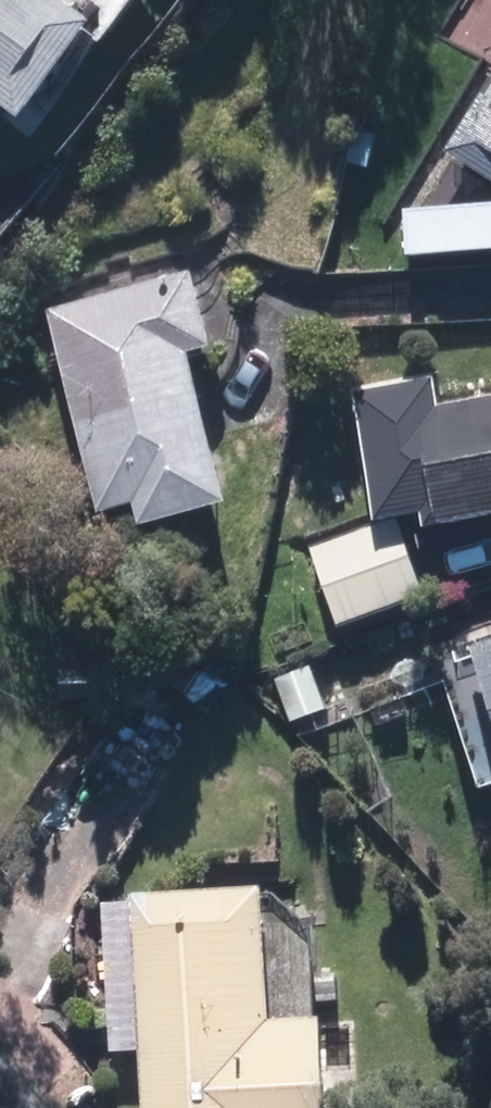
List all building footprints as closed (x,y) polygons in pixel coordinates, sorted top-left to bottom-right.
[(29,141),(141,0),(0,0),(0,117),(29,141)] [(446,161),(490,190),(490,92),(446,161)] [(202,414),(190,364),(214,358),(193,278),(137,293),(48,315),(101,521),(132,513),(139,537),(228,514),(202,414)] [(416,416),(436,532),(490,522),(490,403),(416,416)] [(422,602),(397,518),(311,544),(336,627),(388,612),(422,602)] [(391,621),(339,637),(353,682),(404,666),(391,621)] [(466,652),(490,727),(490,644),(466,652)] [(317,1016),(268,1018),(263,890),(135,894),(142,1107),(320,1107),(317,1016)]
